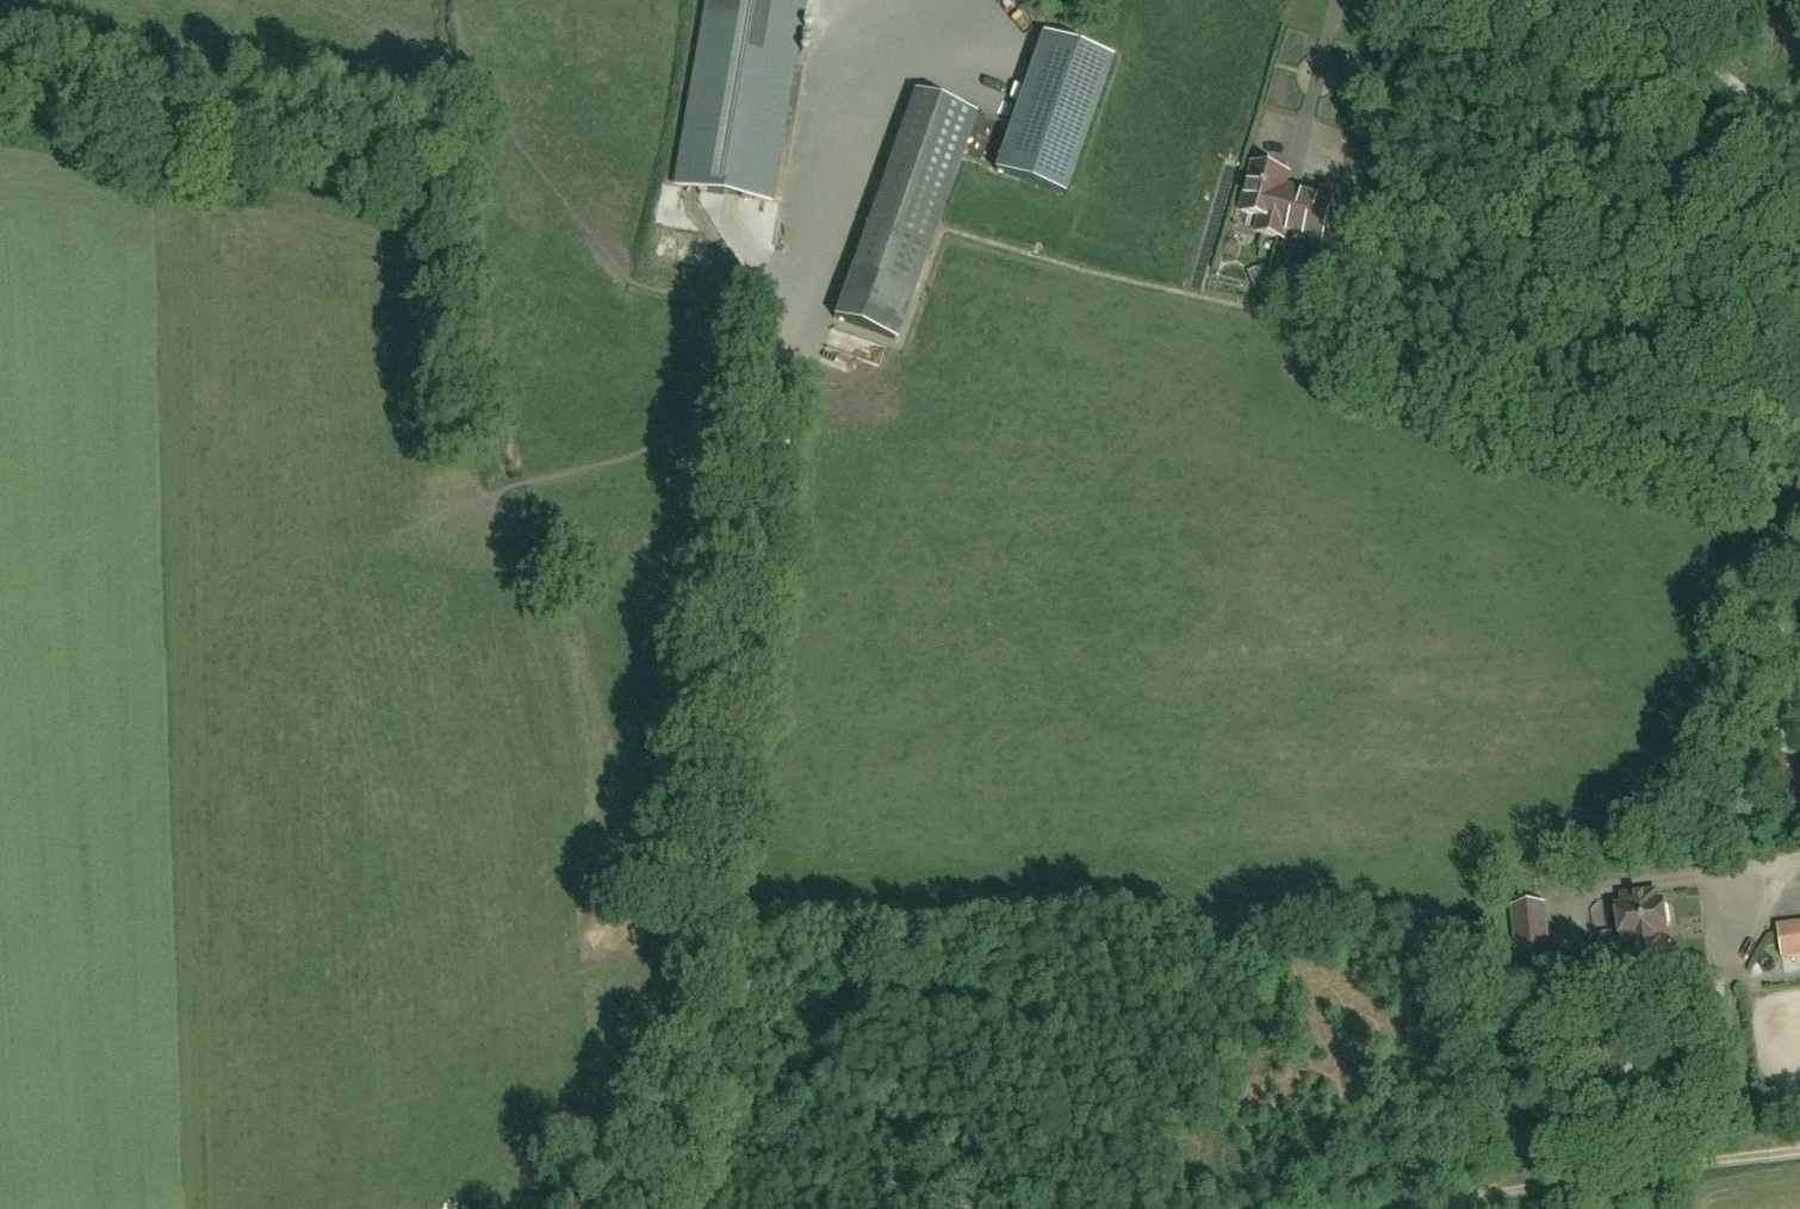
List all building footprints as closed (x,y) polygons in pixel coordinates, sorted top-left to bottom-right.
[(678,187),(770,203),(806,0),(711,0),(678,187)] [(851,17),(845,99),(887,102),(892,20),(851,17)] [(1043,35),(995,172),(1065,196),(1113,59),(1043,35)] [(898,341),(978,114),(918,93),(893,162),(893,161),(837,320),(898,341)] [(1333,201),(1298,191),(1285,188),(1288,175),(1255,167),(1243,214),(1262,219),(1258,234),(1287,241),(1288,237),(1322,246),(1333,201)] [(1267,267),(1249,275),(1260,299),(1278,291),(1267,267)] [(1618,908),(1622,936),(1623,943),(1630,942),(1632,959),(1612,962),(1615,982),(1668,975),(1663,938),(1667,937),(1666,927),(1669,926),(1671,923),(1670,908),(1667,906),(1663,907),(1663,902),(1658,902),(1657,893),(1624,897),(1625,907),(1618,908)] [(1555,905),(1525,908),(1535,995),(1565,992),(1555,905)] [(1799,955),(1799,926),(1779,929),(1783,958),(1799,955)] [(1606,945),(1584,947),(1587,987),(1608,986),(1606,945)]
